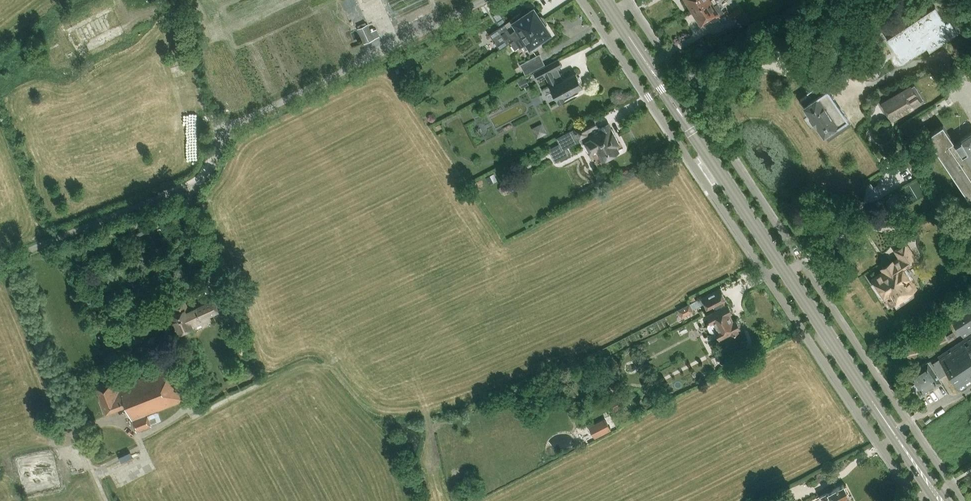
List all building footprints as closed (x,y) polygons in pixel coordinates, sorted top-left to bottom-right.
[(688,4),(691,5),(693,9),(707,0),(685,0),(688,4)] [(693,9),(697,14),(696,16),(699,21),(702,21),(703,22),(710,17),(711,19),(723,12),(716,0),(707,0),(693,9)] [(925,53),(958,31),(950,19),(946,22),(935,6),(887,38),(903,62),(923,49),(925,53)] [(499,50),(505,46),(542,21),(534,9),(524,16),(521,13),(512,19),(507,23),(499,11),(492,15),(500,27),(489,35),(499,50)] [(740,9),(730,15),(733,20),(743,14),(740,9)] [(540,41),(550,33),(542,21),(505,46),(510,53),(522,45),(526,50),(530,47),(533,50),(542,44),(540,41)] [(369,23),(359,28),(366,43),(380,37),(377,29),(373,30),(369,23)] [(542,53),(522,63),(527,73),(547,63),(542,53)] [(559,59),(534,72),(538,80),(545,76),(559,103),(579,92),(577,89),(583,86),(576,73),(563,80),(557,69),(562,66),(559,59)] [(404,63),(408,69),(414,66),(410,60),(404,63)] [(525,77),(518,81),(521,88),(529,84),(525,77)] [(808,91),(809,93),(800,99),(823,134),(824,133),(828,139),(850,125),(846,119),(847,118),(827,89),(823,92),(819,84),(808,91)] [(911,86),(881,104),(891,120),(920,103),(911,86)] [(580,140),(582,143),(585,141),(591,151),(596,148),(602,159),(619,151),(616,145),(619,143),(609,124),(601,127),(602,128),(598,130),(596,126),(597,126),(593,119),(559,137),(562,142),(551,148),(557,161),(573,153),(569,146),(580,140)] [(534,126),(538,136),(549,132),(545,122),(534,126)] [(961,137),(960,138),(960,139),(961,139),(955,143),(942,124),(927,135),(970,199),(970,131),(961,137)] [(495,173),(487,177),(491,184),(499,180),(495,173)] [(913,182),(918,193),(929,188),(924,177),(913,182)] [(138,233),(142,241),(150,237),(146,229),(138,233)] [(163,236),(166,248),(174,245),(170,234),(163,236)] [(881,269),(883,271),(872,279),(890,305),(895,302),(899,304),(903,301),(902,297),(916,288),(903,268),(916,259),(905,243),(895,251),(899,258),(892,263),(892,262),(881,269)] [(151,248),(139,253),(142,261),(155,255),(151,248)] [(694,301),(678,310),(682,317),(694,311),(693,309),(704,303),(707,308),(713,305),(716,309),(706,314),(711,322),(709,323),(708,326),(710,330),(713,331),(715,330),(719,338),(730,332),(732,334),(739,331),(738,328),(740,327),(740,326),(740,324),(738,320),(737,320),(736,318),(733,320),(730,313),(732,311),(720,288),(701,297),(694,301)] [(164,307),(177,302),(173,293),(160,299),(164,307)] [(948,313),(964,336),(970,331),(970,298),(948,313)] [(174,307),(176,313),(172,315),(180,333),(210,319),(209,315),(218,311),(213,300),(189,311),(185,302),(174,307)] [(929,360),(908,373),(922,394),(942,381),(940,377),(949,371),(961,389),(970,383),(970,334),(939,355),(940,358),(933,363),(931,360),(929,361),(929,360)] [(595,353),(585,358),(588,365),(599,360),(595,353)] [(713,358),(706,361),(709,368),(716,365),(713,358)] [(136,432),(151,426),(147,415),(183,401),(170,367),(120,387),(117,378),(95,386),(106,414),(126,406),(136,432)] [(623,407),(618,397),(609,402),(614,412),(623,407)] [(56,422),(64,420),(62,408),(54,410),(56,422)] [(148,416),(151,424),(162,420),(158,412),(148,416)] [(607,418),(591,426),(597,438),(613,430),(607,418)] [(821,495),(824,500),(852,500),(847,492),(850,491),(846,484),(844,485),(844,483),(821,495)]
